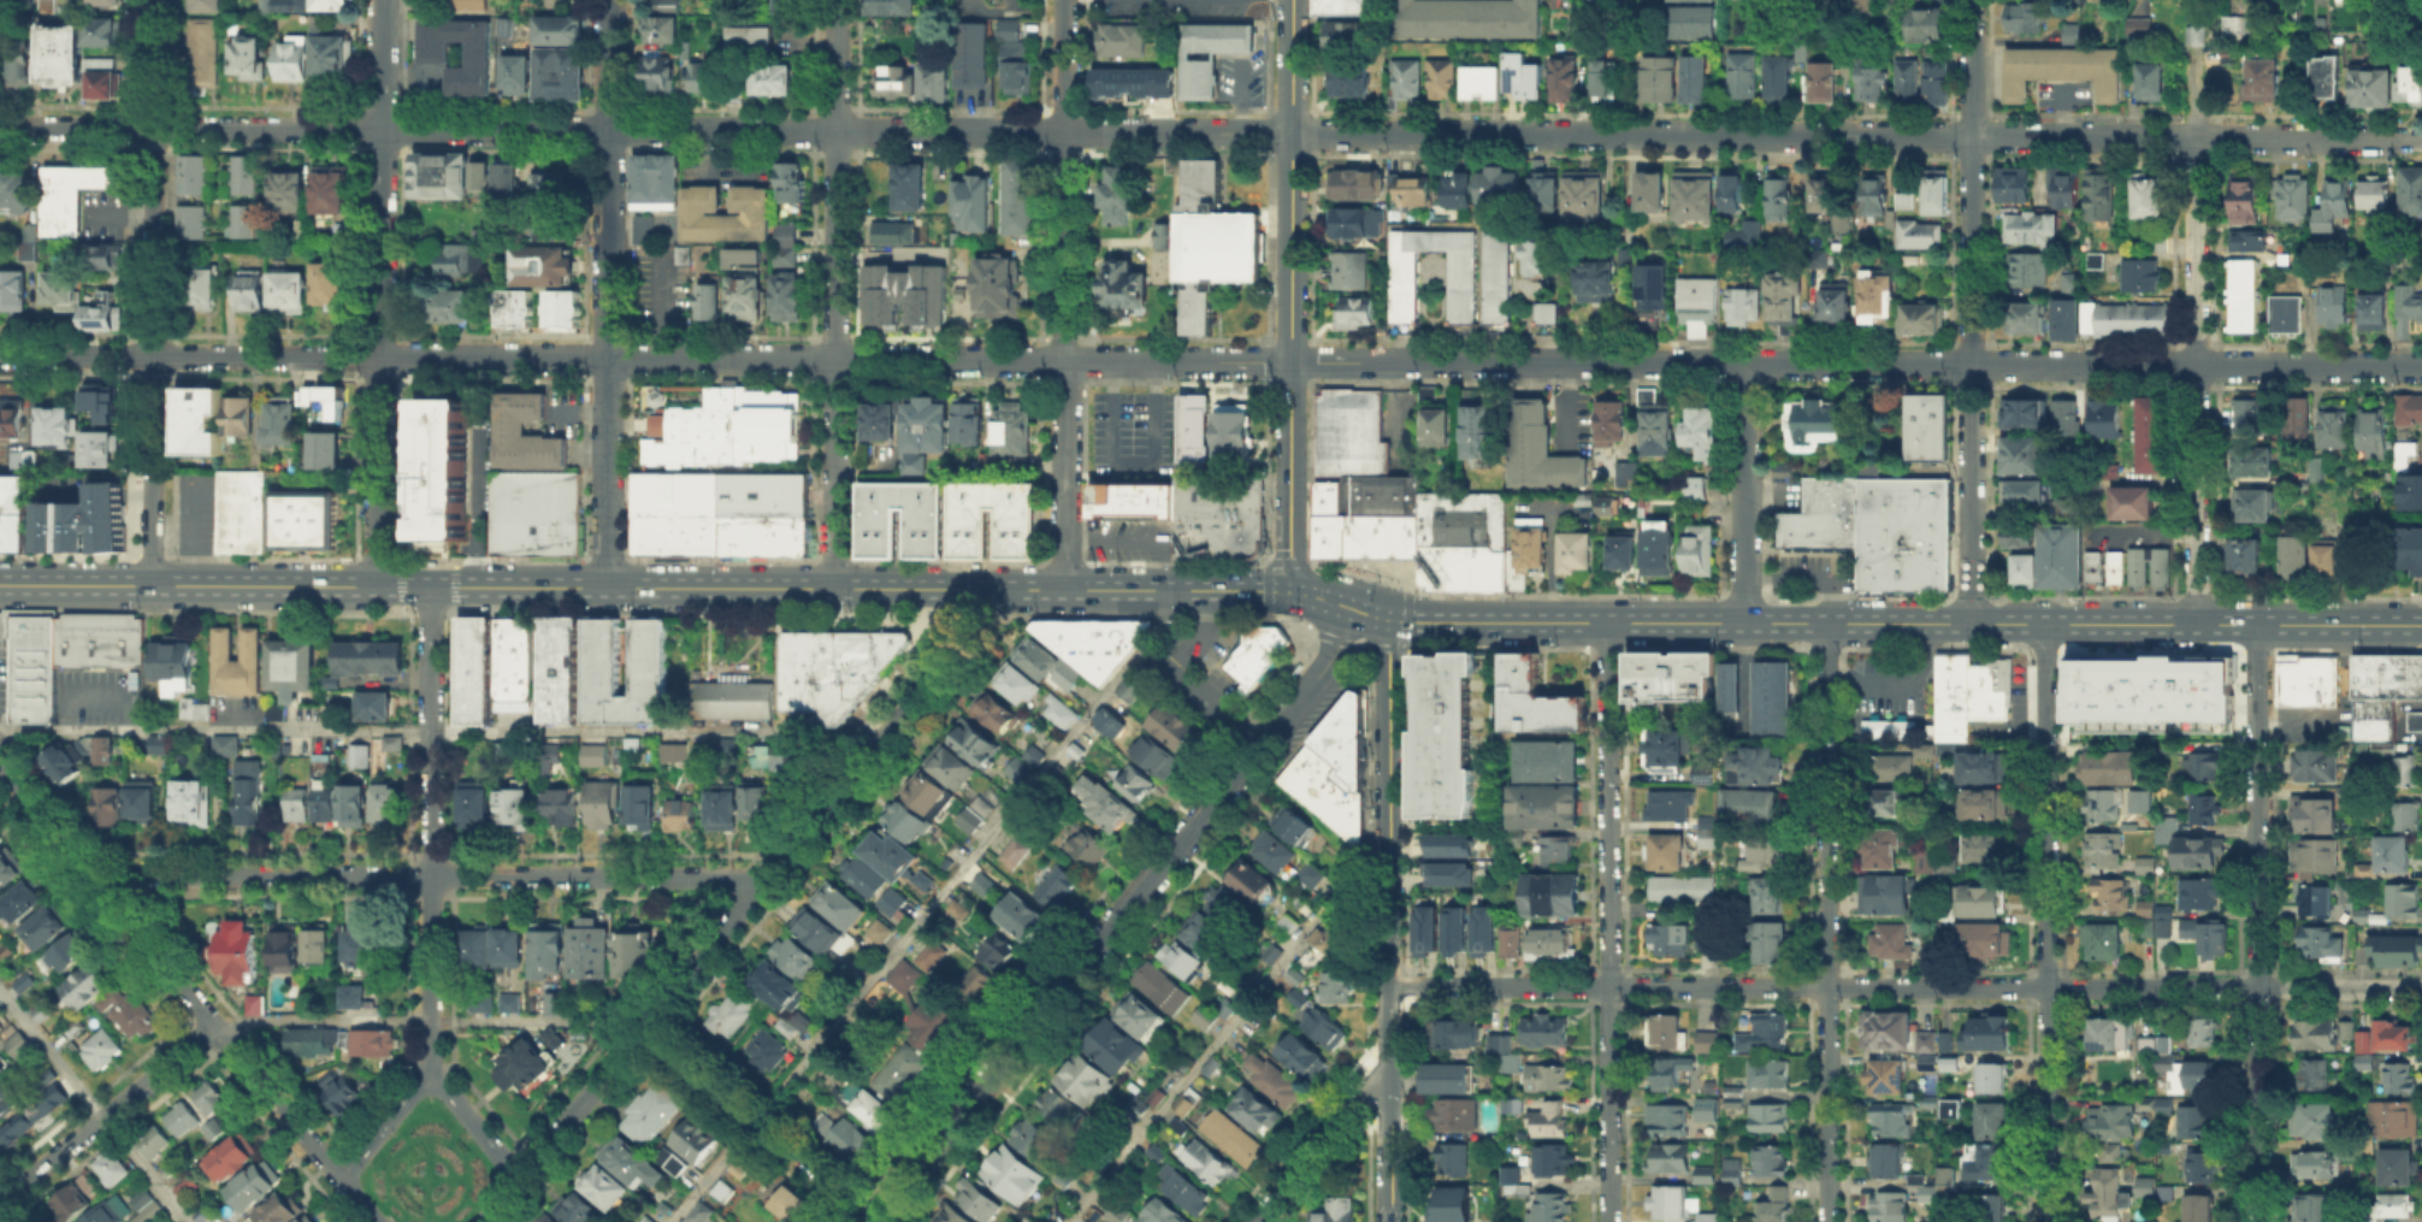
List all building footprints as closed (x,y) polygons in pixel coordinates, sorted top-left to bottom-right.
[(191,13),(191,0),(224,0),(224,13),(191,13)] [(278,11),(278,0),(309,0),(308,11),(278,11)] [(315,13),(315,0),(354,0),(354,13),(315,13)] [(449,11),(485,10),(485,0),(448,0),(449,11)] [(649,14),(650,0),(680,0),(679,14),(649,14)] [(770,12),(795,12),(796,0),(770,0),(770,12)] [(872,17),(872,0),(917,0),(917,17),(872,17)] [(1322,17),(1322,0),(1383,0),(1383,17),(1322,17)] [(1404,37),(1404,0),(1419,0),(1522,1),(1522,0),(1540,0),(1540,37),(1404,37)] [(1857,14),(1857,0),(1874,0),(1874,14),(1857,14)] [(2038,30),(2004,30),(2004,1),(2038,1),(2038,30)] [(1671,40),(1671,11),(1718,11),(1718,48),(1706,48),(1706,40),(1671,40)] [(1912,13),(1945,13),(1945,45),(1924,45),(1924,52),(1910,52),(1912,13)] [(2221,37),(2221,14),(2247,14),(2247,37),(2221,37)] [(2125,35),(2149,36),(2150,17),(2126,16),(2125,35)] [(498,20),(515,20),(515,37),(498,37),(498,20)] [(536,20),(583,20),(583,46),(536,46),(536,20)] [(88,46),(88,22),(120,22),(120,46),(88,46)] [(1182,51),(1182,22),(1251,22),(1251,51),(1216,51),(1215,98),(1182,98),(1182,51)] [(2061,22),(2078,22),(2078,41),(2061,41),(2061,22)] [(194,87),(194,23),(221,23),(221,87),(194,87)] [(646,43),(646,23),(680,23),(680,45),(646,43)] [(1021,24),(1021,42),(1028,42),(1028,66),(1032,66),(1032,93),(1006,91),(1006,48),(1008,48),(1008,42),(1002,41),(1002,23),(1021,24)] [(491,42),(491,96),(449,96),(449,70),(469,70),(469,42),(451,42),(451,64),(421,64),(421,24),(492,24),(491,42)] [(2180,24),(2203,24),(2203,43),(2180,43),(2180,24)] [(958,26),(990,26),(990,89),(958,89),(958,26)] [(1100,26),(1147,26),(1147,59),(1099,59),(1100,26)] [(1371,28),(1371,53),(1318,53),(1318,26),(1371,28)] [(731,58),(731,28),(774,28),(774,58),(731,58)] [(42,81),(43,29),(83,29),(83,82),(42,81)] [(235,82),(235,37),(266,37),(266,82),(235,82)] [(315,81),(315,39),(353,40),(353,81),(315,81)] [(282,81),(282,47),(283,40),(308,40),(308,79),(300,79),(300,81),(282,81)] [(1,84),(1,46),(33,46),(33,84),(1,84)] [(1853,48),(1853,63),(1837,63),(1837,48),(1853,48)] [(2116,48),(2116,100),(2093,100),(2095,78),(2025,78),(2025,100),(2004,99),(2005,48),(2116,48)] [(1797,52),(1812,52),(1812,63),(1797,63),(1797,52)] [(537,99),(537,53),(585,53),(585,99),(537,99)] [(1543,64),(1543,99),(1529,99),(1529,96),(1518,96),(1518,91),(1508,91),(1508,54),(1519,54),(1519,64),(1543,64)] [(645,93),(646,55),(675,57),(675,93),(645,93)] [(1732,96),(1732,57),(1758,57),(1758,96),(1732,96)] [(2276,57),(2276,100),(2239,100),(2239,83),(2245,83),(2245,57),(2276,57)] [(1686,101),(1686,58),(1711,58),(1711,101),(1686,101)] [(503,90),(503,59),(530,59),(530,90),(503,90)] [(1555,101),(1556,59),(1578,60),(1578,101),(1555,101)] [(89,101),(89,60),(118,60),(118,101),(89,101)] [(717,67),(717,95),(693,95),(693,60),(705,60),(705,67),(717,67)] [(1677,61),(1677,104),(1648,104),(1648,61),(1677,61)] [(1770,61),(1792,61),(1792,104),(1770,104),(1770,61)] [(1860,101),(1860,61),(1885,61),(1885,105),(1874,105),(1874,101),(1860,101)] [(2316,100),(2316,61),(2341,61),(2340,100),(2316,100)] [(1458,63),(1458,100),(1431,100),(1432,63),(1458,63)] [(2136,98),(2136,63),(2162,63),(2162,98),(2136,98)] [(1422,64),(1422,100),(1396,100),(1396,64),(1422,64)] [(1920,64),(1920,108),(1901,108),(1901,64),(1920,64)] [(1619,65),(1619,104),(1595,104),(1595,65),(1619,65)] [(2400,66),(2421,66),(2421,100),(2400,100),(2400,66)] [(922,101),(923,67),(951,67),(951,101),(922,101)] [(1339,67),(1370,67),(1370,96),(1339,96),(1339,67)] [(1836,69),(1836,100),(1813,100),(1813,67),(1836,69)] [(1951,67),(1950,108),(1927,108),(1928,67),(1951,67)] [(756,98),(756,69),(796,69),(796,98),(756,98)] [(880,95),(880,69),(917,69),(917,95),(880,95)] [(1094,98),(1094,71),(1175,71),(1175,98),(1094,98)] [(1466,99),(1466,71),(1499,71),(1499,99),(1466,99)] [(2353,108),(2353,73),(2392,73),(2392,108),(2353,108)] [(206,152),(206,189),(181,189),(181,152),(206,152)] [(259,152),(260,190),(235,190),(234,152),(259,152)] [(631,153),(677,153),(677,207),(631,207),(631,153)] [(417,200),(417,155),(468,155),(468,200),(417,200)] [(1216,281),(1175,281),(1176,202),(1185,202),(1185,158),(1217,158),(1217,212),(1258,212),(1258,281),(1216,281)] [(778,206),(778,161),(802,161),(801,206),(778,206)] [(922,161),(922,208),(893,208),(893,161),(922,161)] [(1038,161),(1036,236),(1003,235),(1003,161),(1038,161)] [(1546,163),(1546,173),(1560,173),(1560,212),(1537,212),(1537,163),(1546,163)] [(1995,164),(2026,164),(2026,201),(1995,201),(1995,164)] [(2399,165),(2421,165),(2421,214),(2399,214),(2399,165)] [(474,191),(474,166),(492,166),(492,191),(474,191)] [(501,193),(501,166),(518,166),(518,193),(501,193)] [(1110,177),(1110,166),(1133,166),(1133,213),(1127,213),(1126,228),(1103,228),(1103,176),(1110,177)] [(2075,167),(2075,205),(2049,203),(2049,167),(2075,167)] [(49,170),(119,170),(119,190),(84,190),(84,238),(49,238),(49,170)] [(315,217),(315,170),(349,170),(349,217),(315,217)] [(1520,171),(1520,203),(1484,203),(1484,171),(1520,171)] [(1334,199),(1334,172),(1384,172),(1384,199),(1334,199)] [(1449,211),(1449,172),(1475,173),(1475,211),(1449,211)] [(1949,172),(1949,217),(1928,217),(1928,172),(1949,172)] [(2085,172),(2110,172),(2110,219),(2085,219),(2085,172)] [(293,214),(277,214),(277,173),(305,173),(305,214),(293,214)] [(993,173),(994,230),(961,230),(961,219),(957,219),(957,178),(975,178),(975,173),(993,173)] [(1679,173),(1715,173),(1715,222),(1678,222),(1679,173)] [(1605,175),(1605,226),(1569,226),(1569,175),(1605,175)] [(537,201),(537,176),(568,176),(568,201),(537,201)] [(1791,176),(1791,222),(1772,222),(1773,176),(1791,176)] [(2131,217),(2129,177),(2160,176),(2160,216),(2131,217)] [(2255,176),(2255,223),(2228,222),(2228,176),(2255,176)] [(1665,177),(1665,211),(1642,211),(1642,177),(1665,177)] [(1885,177),(1885,217),(1867,217),(1867,177),(1885,177)] [(1402,205),(1402,178),(1432,178),(1432,205),(1402,205)] [(1742,178),(1741,214),(1725,214),(1726,178),(1742,178)] [(1838,179),(1837,213),(1814,212),(1814,178),(1838,179)] [(35,179),(35,214),(8,214),(8,179),(35,179)] [(2364,179),(2388,179),(2388,212),(2364,212),(2364,179)] [(2280,219),(2280,182),(2310,182),(2310,219),(2280,219)] [(2352,184),(2352,216),(2328,216),(2328,184),(2352,184)] [(704,208),(704,214),(743,214),(743,208),(729,208),(731,187),(764,187),(764,237),(683,236),(683,185),(719,185),(719,208),(704,208)] [(1900,211),(1900,195),(1916,195),(1916,211),(1900,211)] [(206,197),(207,236),(182,236),(181,199),(206,197)] [(260,200),(261,237),(236,238),(235,200),(260,200)] [(1334,213),(1369,213),(1369,208),(1383,208),(1383,240),(1333,240),(1334,213)] [(527,240),(527,209),(578,209),(578,240),(527,240)] [(2046,241),(2002,240),(2002,212),(2055,213),(2055,232),(2046,232),(2046,241)] [(632,213),(651,213),(651,242),(632,242),(632,213)] [(1837,218),(1851,218),(1851,234),(1837,234),(1837,218)] [(918,222),(918,241),(873,241),(873,220),(918,222)] [(1154,248),(1171,248),(1171,222),(1154,222),(1154,248)] [(774,223),(794,223),(796,246),(774,246),(774,223)] [(1920,223),(1920,226),(1942,226),(1942,249),(1902,249),(1902,223),(1920,223)] [(1747,231),(1747,224),(1760,224),(1760,249),(1731,249),(1731,231),(1747,231)] [(1144,252),(1144,225),(1160,225),(1160,252),(1144,252)] [(20,260),(20,226),(41,228),(41,260),(20,260)] [(1476,229),(1476,323),(1448,323),(1449,249),(1418,249),(1418,323),(1392,323),(1393,228),(1476,229)] [(1484,323),(1484,229),(1511,229),(1511,323),(1484,323)] [(2262,229),(2262,250),(2229,250),(2229,229),(2262,229)] [(480,242),(480,230),(495,230),(495,242),(480,242)] [(1528,230),(1528,242),(1524,241),(1524,256),(1528,256),(1526,272),(1529,272),(1529,274),(1541,274),(1541,272),(1550,272),(1550,240),(1538,240),(1538,231),(1528,230)] [(2167,234),(2167,250),(2150,249),(2150,234),(2167,234)] [(1809,237),(1809,250),(1788,250),(1788,237),(1809,237)] [(88,267),(88,244),(124,244),(124,267),(88,267)] [(567,244),(567,284),(512,284),(512,244),(567,244)] [(794,247),(794,264),(773,264),(773,247),(794,247)] [(444,273),(444,248),(469,248),(469,273),(444,273)] [(2045,252),(2045,285),(2008,285),(2008,250),(2045,252)] [(2085,267),(2102,267),(2102,252),(2086,251),(2085,267)] [(1624,267),(1624,252),(1636,252),(1636,267),(1624,267)] [(1369,254),(1369,291),(1336,291),(1336,254),(1369,254)] [(1659,329),(1636,329),(1636,314),(1642,314),(1642,260),(1654,260),(1654,254),(1670,254),(1668,314),(1659,314),(1659,329)] [(1016,255),(1016,297),(1021,297),(1021,318),(974,318),(974,255),(1016,255)] [(1904,268),(1906,255),(1922,255),(1922,268),(1904,268)] [(732,281),(738,281),(738,268),(725,268),(725,256),(740,256),(740,267),(762,267),(761,323),(732,321),(732,281)] [(2120,258),(2155,258),(2155,290),(2120,290),(2120,258)] [(2227,330),(2227,259),(2253,259),(2253,331),(2227,330)] [(862,264),(944,264),(944,323),(862,324),(862,264)] [(1136,264),(1136,274),(1152,274),(1152,311),(1106,311),(1107,264),(1136,264)] [(1584,302),(1584,264),(1615,264),(1615,302),(1584,302)] [(195,284),(195,270),(215,270),(215,313),(188,313),(188,284),(195,284)] [(264,271),(264,302),(266,302),(266,312),(241,312),(241,270),(264,271)] [(798,319),(772,319),(772,270),(798,270),(798,319)] [(273,311),(273,271),(307,271),(307,311),(273,311)] [(2079,272),(2079,293),(2058,293),(2058,272),(2079,272)] [(2,311),(2,273),(28,273),(28,311),(2,311)] [(1865,273),(1895,273),(1895,329),(1865,327),(1865,273)] [(47,305),(47,274),(81,274),(81,305),(47,305)] [(317,309),(317,274),(345,274),(345,309),(317,309)] [(1772,276),(1803,276),(1803,306),(1800,306),(1800,327),(1772,327),(1772,276)] [(1175,281),(1216,281),(1216,291),(1209,291),(1209,332),(1183,332),(1183,289),(1175,288),(1175,281)] [(1709,324),(1709,338),(1691,338),(1691,323),(1683,323),(1683,282),(1718,282),(1718,324),(1709,324)] [(430,323),(431,285),(466,285),(466,323),(430,323)] [(1832,299),(1832,287),(1851,287),(1851,326),(1817,326),(1817,299),(1832,299)] [(116,289),(116,303),(124,303),(124,325),(87,325),(87,303),(102,303),(102,289),(116,289)] [(498,289),(531,289),(531,330),(498,330),(498,289)] [(547,289),(579,289),(579,331),(545,330),(547,289)] [(1731,289),(1761,289),(1761,323),(1749,323),(1749,329),(1731,329),(1731,289)] [(720,290),(720,320),(702,320),(702,290),(720,290)] [(2322,290),(2349,290),(2347,326),(2322,326),(2322,290)] [(2398,291),(2421,292),(2421,321),(2397,321),(2398,291)] [(2363,330),(2363,294),(2385,294),(2385,330),(2363,330)] [(2052,338),(2052,297),(2078,297),(2078,338),(2052,338)] [(2274,335),(2274,300),(2303,300),(2303,335),(2274,335)] [(1342,327),(1342,301),(1377,301),(1377,327),(1342,327)] [(1535,301),(1558,301),(1558,323),(1535,323),(1535,301)] [(2004,301),(2045,301),(2045,331),(2004,331),(2004,301)] [(2080,332),(2080,302),(2167,303),(2167,333),(2080,332)] [(1906,333),(1906,307),(1944,307),(1944,333),(1906,333)] [(643,384),(663,384),(663,405),(703,405),(703,384),(720,384),(720,377),(736,377),(736,384),(746,384),(746,389),(798,389),(798,457),(748,457),(748,466),(643,465),(643,437),(666,437),(666,433),(651,433),(651,413),(666,413),(666,409),(643,409),(643,384)] [(107,383),(107,384),(116,384),(116,411),(114,411),(114,421),(98,421),(98,408),(82,409),(82,383),(107,383)] [(317,384),(317,419),(342,419),(342,384),(317,384)] [(1435,400),(1417,400),(1417,384),(1435,384),(1435,400)] [(303,385),(305,403),(314,403),(313,385),(303,385)] [(1388,474),(1352,474),(1341,474),(1318,473),(1313,473),(1313,385),(1353,385),(1353,389),(1380,389),(1380,441),(1388,441),(1388,474)] [(176,386),(220,386),(220,413),(214,413),(214,431),(220,431),(220,454),(176,454),(176,386)] [(1654,386),(1654,402),(1668,402),(1668,454),(1641,454),(1641,401),(1636,401),(1636,386),(1654,386)] [(1476,397),(1461,397),(1461,388),(1476,388),(1476,397)] [(496,392),(544,392),(544,420),(525,420),(525,436),(565,436),(565,466),(495,466),(496,392)] [(2393,392),(2421,393),(2421,465),(2421,424),(2393,424),(2393,392)] [(250,395),(250,435),(224,435),(224,395),(250,395)] [(415,395),(465,395),(465,539),(414,539),(415,395)] [(903,395),(947,395),(946,451),(918,450),(918,453),(925,453),(925,473),(902,473),(903,395)] [(1909,461),(1910,395),(1953,395),(1951,462),(1909,461)] [(2133,472),(2133,395),(2163,395),(2163,472),(2133,472)] [(1587,456),(1587,476),(1591,476),(1591,489),(1573,489),(1573,485),(1516,485),(1516,396),(1544,396),(1544,401),(1547,401),(1547,421),(1549,421),(1549,454),(1583,454),(1583,456),(1587,456)] [(22,436),(0,436),(0,397),(22,397),(22,436)] [(2269,399),(2269,432),(2232,432),(2233,397),(2269,399)] [(1199,399),(1199,418),(1188,418),(1188,399),(1199,399)] [(1595,439),(1595,399),(1623,399),(1623,439),(1595,439)] [(1796,453),(1788,453),(1789,399),(1848,399),(1848,442),(1820,442),(1820,454),(1796,453)] [(2121,400),(2120,442),(2093,441),(2095,400),(2121,400)] [(266,442),(260,442),(260,424),(266,424),(266,401),(295,401),(295,442),(266,442)] [(868,441),(868,401),(897,401),(897,441),(868,441)] [(1245,409),(1247,409),(1247,464),(1212,464),(1212,409),(1215,409),(1216,402),(1245,402),(1245,409)] [(1449,447),(1420,447),(1420,407),(1424,407),(1424,402),(1449,402),(1449,447)] [(957,443),(957,403),(983,403),(983,443),(957,443)] [(1463,456),(1464,403),(1491,403),(1491,456),(1463,456)] [(2048,403),(2048,427),(2005,426),(2007,403),(2048,403)] [(37,442),(37,405),(69,405),(69,442),(37,442)] [(997,454),(997,412),(1005,412),(1005,405),(1027,405),(1027,419),(1032,419),(1032,459),(997,459),(997,468),(985,467),(985,454),(997,454)] [(2056,437),(2056,405),(2079,405),(2079,437),(2056,437)] [(2311,405),(2311,439),(2286,439),(2286,405),(2311,405)] [(1695,444),(1680,444),(1680,420),(1685,420),(1685,406),(1714,406),(1713,459),(1695,459),(1695,444)] [(2357,444),(2357,408),(2385,408),(2385,457),(2363,457),(2363,444),(2357,444)] [(2321,448),(2321,414),(2350,414),(2349,449),(2321,448)] [(79,430),(112,430),(112,465),(79,465),(79,430)] [(311,431),(311,467),(341,467),(341,431),(311,431)] [(2038,445),(1997,444),(1997,436),(2038,436),(2038,445)] [(1997,444),(2038,445),(2038,454),(1997,454),(1997,444)] [(2270,445),(2270,476),(2231,476),(2231,445),(2270,445)] [(13,470),(14,454),(37,454),(37,470),(13,470)] [(2038,454),(2038,464),(1997,462),(1997,454),(2038,454)] [(1617,478),(1617,460),(1638,460),(1638,478),(1617,478)] [(2311,480),(2311,460),(2327,460),(2327,480),(2311,480)] [(1791,476),(1771,476),(1771,462),(1791,462),(1791,476)] [(1855,507),(1855,476),(1855,462),(1877,462),(1877,476),(1948,476),(1948,508),(1885,507),(1855,507)] [(2038,464),(2038,472),(1997,472),(1997,462),(2038,464)] [(217,468),(264,468),(264,553),(212,553),(212,530),(217,530),(217,468)] [(495,471),(495,554),(579,554),(579,471),(495,471)] [(633,514),(633,471),(720,472),(720,515),(633,514)] [(720,515),(720,472),(807,472),(807,515),(720,515)] [(25,550),(0,550),(0,473),(25,473),(25,550)] [(1172,557),(1253,559),(1262,551),(1262,474),(1174,474),(1172,489),(1154,489),(1154,523),(1174,523),(1172,557)] [(1417,474),(1388,474),(1341,474),(1341,480),(1318,480),(1313,480),(1313,557),(1417,557),(1417,491),(1417,474)] [(1682,498),(1682,474),(1705,474),(1705,498),(1682,498)] [(1855,512),(1802,512),(1802,476),(1855,476),(1855,507),(1855,512)] [(2042,479),(2042,504),(2004,503),(2004,478),(2042,479)] [(2398,479),(2421,479),(2421,512),(2398,512),(2398,479)] [(89,500),(37,498),(36,550),(124,551),(118,480),(88,483),(89,500)] [(858,480),(943,480),(943,557),(905,557),(905,508),(896,508),(896,557),(857,557),(858,480)] [(951,482),(1034,482),(1034,559),(997,559),(997,508),(987,508),(987,559),(951,557),(951,482)] [(2152,485),(2152,516),(2109,516),(2109,484),(2152,485)] [(2231,488),(2274,488),(2274,520),(2231,520),(2231,488)] [(270,489),(270,549),(336,549),(336,489),(270,489)] [(1417,491),(1417,557),(1417,580),(1424,589),(1505,589),(1505,548),(1505,491),(1417,491)] [(1593,491),(1575,491),(1575,504),(1593,504),(1593,491)] [(1614,495),(1614,514),(1596,514),(1596,495),(1614,495)] [(2380,525),(2350,525),(2351,506),(2380,506),(2380,525)] [(1885,507),(1885,536),(1885,590),(1855,590),(1855,545),(1855,512),(1855,507),(1885,507)] [(1948,508),(1948,536),(1885,536),(1885,507),(1948,508)] [(1802,545),(1776,545),(1777,512),(1802,512),(1802,545)] [(1802,512),(1855,512),(1855,545),(1802,545),(1802,512)] [(633,514),(633,554),(720,554),(720,515),(633,514)] [(720,515),(720,554),(807,555),(807,515),(720,515)] [(1543,516),(1543,571),(1525,571),(1516,571),(1516,548),(1516,516),(1543,516)] [(1642,573),(1642,527),(1647,527),(1647,519),(1668,519),(1668,527),(1673,527),(1673,573),(1642,573)] [(1680,574),(1680,523),(1711,523),(1711,574),(1680,574)] [(2064,588),(2064,590),(2052,590),(2052,586),(2038,586),(2038,523),(2080,524),(2080,588),(2064,588)] [(1999,545),(1999,524),(2032,524),(2032,545),(1999,545)] [(2396,525),(2421,525),(2421,574),(2408,574),(2408,567),(2398,567),(2398,565),(2396,565),(2396,525)] [(1556,573),(1558,530),(1589,530),(1589,566),(1575,566),(1575,573),(1556,573)] [(1608,568),(1608,533),(1636,533),(1636,568),(1608,568)] [(2281,571),(2279,571),(2279,535),(2306,535),(2306,571),(2304,571),(2304,577),(2281,577),(2281,571)] [(1948,536),(1947,591),(1885,590),(1885,536),(1948,536)] [(2253,572),(2253,578),(2231,577),(2231,572),(2227,572),(2227,536),(2259,536),(2259,559),(2257,559),(2257,572),(2253,572)] [(2310,543),(2338,543),(2338,578),(2310,578),(2310,543)] [(2146,557),(2145,557),(2145,584),(2140,584),(2140,588),(2132,588),(2132,583),(2126,583),(2127,547),(2146,547),(2146,557)] [(2168,584),(2162,584),(2162,588),(2154,588),(2154,584),(2149,584),(2149,557),(2146,557),(2146,547),(2168,547),(2168,584)] [(1525,589),(1505,589),(1505,548),(1516,548),(1516,571),(1525,571),(1525,589)] [(2103,557),(2099,557),(2099,586),(2089,586),(2089,583),(2084,583),(2084,549),(2103,549),(2103,557)] [(2121,583),(2117,583),(2116,586),(2105,586),(2105,557),(2103,557),(2103,549),(2122,550),(2121,583)] [(2009,553),(2034,553),(2034,582),(2033,582),(2033,586),(2012,586),(2012,582),(2009,582),(2009,553)] [(585,614),(618,615),(618,693),(631,693),(631,614),(662,615),(661,721),(584,720),(585,614)] [(11,615),(10,722),(53,722),(53,663),(53,615),(11,615)] [(142,616),(141,665),(53,663),(53,615),(142,616)] [(457,615),(486,615),(486,721),(457,721),(457,615)] [(496,615),(528,615),(528,696),(495,696),(496,615)] [(540,615),(575,615),(575,721),(540,721),(540,615)] [(1027,627),(1034,618),(1151,619),(1151,625),(1099,686),(1083,673),(1064,657),(1027,627)] [(1242,624),(1280,625),(1290,640),(1248,689),(1222,666),(1242,642),(1242,624)] [(230,626),(230,659),(241,659),(241,625),(259,626),(259,693),(212,693),(213,625),(230,626)] [(780,631),(780,710),(816,710),(816,727),(837,727),(909,639),(905,631),(780,631)] [(187,634),(187,643),(197,643),(197,681),(195,681),(195,691),(183,691),(183,697),(172,697),(172,681),(156,681),(156,643),(169,643),(169,634),(187,634)] [(1032,636),(1061,659),(1041,681),(1014,657),(1032,636)] [(319,640),(319,689),(273,689),(273,640),(319,640)] [(337,673),(337,644),(408,644),(408,674),(337,673)] [(1460,673),(1434,673),(1412,673),(1412,654),(1432,654),(1432,655),(1447,655),(1447,651),(1460,651),(1460,673)] [(1460,673),(1460,651),(1476,651),(1476,654),(1493,654),(1493,673),(1460,673)] [(1538,690),(1542,693),(1584,693),(1584,730),(1502,730),(1502,651),(1538,651),(1538,690)] [(1626,703),(1628,665),(1628,651),(1715,651),(1715,674),(1709,674),(1709,699),(1662,698),(1662,701),(1650,701),(1650,720),(1626,720),(1626,703)] [(1968,736),(1933,736),(1933,651),(1968,653),(1968,663),(1968,719),(1968,736)] [(2067,659),(2067,692),(2064,692),(2064,721),(2086,721),(2086,719),(2128,720),(2128,721),(2168,721),(2168,720),(2210,720),(2210,721),(2232,721),(2232,693),(2229,693),(2229,660),(2176,660),(2176,654),(2144,654),(2144,659),(2067,659)] [(2338,654),(2338,704),(2275,704),(2275,654),(2338,654)] [(2397,697),(2398,654),(2351,654),(2351,738),(2388,738),(2389,696),(2397,697)] [(2397,697),(2421,697),(2421,654),(2398,654),(2397,697)] [(1050,675),(1064,657),(1083,673),(1069,691),(1050,675)] [(2004,719),(1968,719),(1968,663),(1987,663),(1987,657),(2009,657),(2009,708),(2004,708),(2004,719)] [(1754,697),(1754,660),(1791,660),(1790,697),(1754,697)] [(1738,686),(1719,686),(1720,661),(1738,661),(1738,686)] [(1024,704),(996,683),(1010,662),(1039,685),(1024,704)] [(1153,683),(1134,707),(1117,693),(1138,669),(1153,683)] [(1434,673),(1460,673),(1493,673),(1493,743),(1488,743),(1488,823),(1420,823),(1420,816),(1412,816),(1413,730),(1418,730),(1418,720),(1418,710),(1434,710),(1434,673)] [(1418,710),(1412,710),(1412,673),(1434,673),(1434,710),(1418,710)] [(697,680),(770,680),(770,718),(697,718),(697,680)] [(1275,779),(1354,844),(1360,843),(1359,690),(1351,686),(1275,779)] [(1738,686),(1738,710),(1719,710),(1719,686),(1738,686)] [(985,692),(1017,719),(1005,733),(971,707),(985,692)] [(360,696),(392,696),(392,721),(360,721),(360,696)] [(1754,733),(1754,697),(1790,697),(1790,733),(1754,733)] [(1045,713),(1057,699),(1077,716),(1065,731),(1045,713)] [(270,720),(270,703),(285,703),(285,720),(270,720)] [(1147,727),(1168,703),(1201,731),(1181,756),(1147,727)] [(187,707),(211,707),(211,720),(187,719),(187,707)] [(1112,736),(1093,719),(1103,707),(1123,724),(1112,736)] [(2406,712),(2421,712),(2421,730),(2406,730),(2406,712)] [(950,737),(965,718),(1000,746),(983,766),(950,737)] [(1911,736),(1910,719),(1860,720),(1861,738),(1911,736)] [(1647,732),(1694,732),(1694,754),(1684,754),(1684,773),(1647,773),(1647,732)] [(378,772),(378,736),(403,736),(403,772),(378,772)] [(1133,752),(1146,736),(1180,763),(1165,779),(1133,752)] [(170,737),(170,754),(153,754),(153,737),(170,737)] [(735,737),(717,737),(716,753),(735,753),(735,737)] [(215,757),(215,738),(240,738),(240,757),(215,757)] [(98,739),(112,739),(112,748),(113,748),(113,755),(112,755),(112,761),(104,761),(104,763),(98,763),(98,739)] [(1077,739),(1095,752),(1086,765),(1069,752),(1077,739)] [(1519,781),(1519,742),(1583,742),(1583,781),(1519,781)] [(70,748),(75,744),(87,758),(82,763),(87,769),(66,786),(43,760),(65,743),(70,748)] [(282,743),(282,758),(273,758),(273,743),(282,743)] [(555,775),(539,774),(539,743),(563,743),(563,757),(555,757),(555,775)] [(661,778),(661,743),(691,743),(691,778),(661,778)] [(1033,767),(1020,755),(1030,743),(1044,754),(1033,767)] [(1933,743),(1915,743),(1915,755),(1933,755),(1933,743)] [(2161,752),(2161,743),(2178,743),(2178,752),(2161,752)] [(496,768),(496,744),(515,744),(514,768),(496,768)] [(779,780),(779,772),(779,750),(779,744),(811,744),(811,780),(779,780)] [(947,746),(976,772),(959,790),(932,766),(947,746)] [(2089,783),(2089,746),(2138,746),(2137,783),(2089,783)] [(608,748),(607,768),(584,768),(584,748),(608,748)] [(364,749),(364,767),(353,767),(353,749),(364,749)] [(754,772),(754,750),(779,750),(779,772),(754,772)] [(1735,781),(1735,751),(1783,751),(1783,781),(1735,781)] [(2296,751),(2339,751),(2339,783),(2296,783),(2296,751)] [(1869,784),(1869,752),(1914,752),(1914,784),(1869,784)] [(2221,756),(2221,780),(2194,780),(2194,755),(2221,756)] [(1006,771),(1018,756),(1032,767),(1020,783),(1006,771)] [(1957,783),(1959,756),(2002,756),(2002,783),(1957,783)] [(2396,758),(2421,758),(2421,786),(2396,786),(2396,758)] [(262,761),(262,825),(237,825),(237,761),(262,761)] [(1697,784),(1697,765),(1720,766),(1720,785),(1697,784)] [(1120,783),(1134,766),(1159,787),(1145,804),(1120,783)] [(903,795),(921,771),(953,797),(935,821),(903,795)] [(1091,775),(1135,811),(1118,832),(1074,796),(1091,775)] [(176,825),(176,781),(212,783),(212,826),(176,825)] [(465,784),(490,784),(490,830),(465,830),(465,784)] [(586,827),(586,784),(616,784),(616,827),(586,827)] [(374,823),(376,785),(403,786),(403,823),(374,823)] [(710,786),(766,786),(766,831),(710,831),(710,786)] [(130,819),(130,787),(156,787),(156,819),(130,819)] [(626,826),(627,787),(656,787),(656,826),(626,826)] [(1513,789),(1579,789),(1579,828),(1528,827),(1528,848),(1513,848),(1513,789)] [(2127,812),(2150,812),(2150,789),(2128,789),(2127,812)] [(317,823),(317,790),(337,790),(337,823),(317,823)] [(98,825),(98,791),(123,791),(123,825),(98,825)] [(309,791),(309,826),(296,826),(288,826),(288,791),(309,791)] [(345,791),(365,792),(365,828),(345,828),(345,791)] [(503,825),(503,791),(530,791),(530,825),(503,825)] [(1725,826),(1725,791),(1780,791),(1780,826),(1725,826)] [(1962,820),(1962,791),(2005,791),(2005,820),(1962,820)] [(548,821),(548,792),(578,792),(577,826),(554,826),(554,821),(548,821)] [(967,803),(982,816),(991,805),(976,792),(967,803)] [(1650,792),(1699,793),(1699,808),(1690,807),(1690,822),(1650,822),(1650,792)] [(2119,792),(2119,822),(2087,822),(2087,792),(2119,792)] [(1908,793),(1908,816),(1877,816),(1877,793),(1908,793)] [(2219,796),(2219,825),(2193,825),(2193,796),(2219,796)] [(2294,833),(2294,798),(2339,798),(2339,833),(2294,833)] [(899,799),(928,823),(911,843),(882,819),(899,799)] [(667,831),(667,801),(696,802),(696,831),(667,831)] [(2394,803),(2421,803),(2421,831),(2394,831),(2394,803)] [(963,805),(951,821),(967,834),(979,819),(963,805)] [(1272,823),(1288,805),(1317,828),(1301,848),(1272,823)] [(2176,845),(2156,845),(2156,831),(2142,831),(2142,817),(2178,817),(2178,843),(2226,843),(2226,854),(2216,854),(2216,868),(2176,868),(2176,845)] [(1701,821),(1715,821),(1715,828),(1725,828),(1725,848),(1701,848),(1701,821)] [(861,849),(879,827),(920,862),(902,884),(861,849)] [(1862,869),(1862,827),(1901,827),(1901,869),(1862,869)] [(1086,830),(1112,850),(1095,872),(1069,851),(1086,830)] [(1268,830),(1298,855),(1280,875),(1251,851),(1268,830)] [(996,855),(1010,868),(1029,845),(1015,833),(996,855)] [(1965,862),(1965,833),(2008,834),(2008,862),(1965,862)] [(2086,867),(2086,833),(2123,833),(2123,867),(2086,867)] [(1432,834),(1476,834),(1476,840),(1479,840),(1479,856),(1432,856),(1432,834)] [(1648,837),(1683,837),(1683,868),(1648,868),(1648,837)] [(1573,839),(1573,867),(1546,867),(1546,839),(1573,839)] [(1760,873),(1742,873),(1742,858),(1753,858),(1753,840),(1788,840),(1788,861),(1760,861),(1760,873)] [(2340,840),(2340,873),(2300,872),(2291,872),(2292,840),(2340,840)] [(2359,866),(2379,866),(2379,840),(2410,840),(2409,875),(2379,874),(2379,879),(2359,879),(2359,866)] [(20,872),(0,889),(0,849),(1,848),(20,872)] [(2134,855),(2152,855),(2152,872),(2134,872),(2134,855)] [(840,876),(857,857),(887,884),(870,903),(840,876)] [(1247,858),(1275,882),(1259,903),(1230,878),(1247,858)] [(1030,891),(1039,880),(1038,880),(1045,870),(1047,872),(1056,861),(1077,876),(1052,908),(1030,891)] [(1435,862),(1475,863),(1475,868),(1481,868),(1481,886),(1435,886),(1435,862)] [(1327,878),(1317,890),(1301,878),(1311,864),(1327,878)] [(912,880),(922,869),(934,881),(925,892),(912,880)] [(968,885),(983,896),(993,881),(978,870),(968,885)] [(1755,914),(1755,875),(1789,875),(1789,914),(1755,914)] [(11,923),(0,911),(0,897),(25,876),(43,897),(11,923)] [(1581,878),(1581,916),(1529,915),(1529,878),(1581,878)] [(1909,878),(1909,914),(1862,914),(1862,878),(1909,878)] [(1650,903),(1650,879),(1720,879),(1719,903),(1650,903)] [(1960,914),(1960,880),(2007,881),(2007,914),(1960,914)] [(2133,880),(2133,913),(2095,911),(2095,880),(2133,880)] [(2221,880),(2221,910),(2182,910),(2182,880),(2221,880)] [(815,902),(833,882),(868,915),(850,934),(815,902)] [(1224,885),(1252,909),(1234,929),(1206,907),(1224,885)] [(2420,887),(2420,917),(2389,917),(2389,886),(2420,887)] [(2334,887),(2334,907),(2345,907),(2345,916),(2299,916),(2299,887),(2334,887)] [(893,889),(909,902),(893,919),(879,907),(893,889)] [(1045,915),(1023,940),(992,915),(1012,889),(1045,915)] [(2139,916),(2139,899),(2155,899),(2155,916),(2139,916)] [(57,902),(76,925),(42,952),(23,931),(57,902)] [(2157,916),(2157,904),(2174,904),(2174,916),(2157,916)] [(1418,914),(1424,914),(1423,908),(1437,908),(1439,950),(1418,950),(1418,914)] [(1447,914),(1453,914),(1453,908),(1467,908),(1467,950),(1447,950),(1447,914)] [(1477,914),(1482,914),(1482,908),(1496,908),(1496,950),(1477,950),(1477,914)] [(2357,922),(2357,908),(2373,908),(2373,922),(2357,922)] [(814,910),(846,939),(826,962),(793,933),(814,910)] [(1203,914),(1235,940),(1217,963),(1185,935),(1203,914)] [(1294,934),(1281,923),(1288,915),(1301,926),(1294,934)] [(2142,937),(2142,919),(2154,919),(2154,937),(2142,937)] [(2157,937),(2157,919),(2173,920),(2173,937),(2157,937)] [(250,920),(250,932),(258,932),(258,985),(221,985),(221,932),(229,932),(229,920),(250,920)] [(2199,957),(2199,920),(2232,920),(2232,957),(2199,957)] [(880,921),(894,933),(882,948),(868,935),(880,921)] [(1755,963),(1755,922),(1788,922),(1788,963),(1755,963)] [(1959,955),(1959,922),(2008,923),(2007,956),(1959,955)] [(2086,962),(2086,923),(2122,923),(2122,962),(2086,962)] [(1299,967),(1315,948),(1310,941),(1323,928),(1328,932),(1335,925),(1352,941),(1327,968),(1299,967)] [(293,926),(293,973),(273,973),(273,926),(293,926)] [(344,960),(344,926),(384,926),(384,960),(344,960)] [(1649,927),(1690,927),(1690,954),(1648,954),(1649,927)] [(1907,927),(1907,945),(1915,945),(1915,960),(1875,960),(1875,927),(1907,927)] [(306,963),(306,928),(330,928),(330,963),(306,963)] [(533,976),(533,928),(562,929),(562,976),(533,976)] [(1497,961),(1499,928),(1522,928),(1522,961),(1497,961)] [(1530,957),(1530,928),(1571,929),(1571,958),(1530,957)] [(1700,928),(1721,928),(1721,949),(1700,949),(1700,928)] [(571,975),(571,929),(608,929),(608,975),(571,975)] [(2303,929),(2328,929),(2328,937),(2346,937),(2346,961),(2303,961),(2303,929)] [(55,970),(47,961),(78,932),(94,950),(66,974),(60,967),(55,970)] [(494,962),(494,970),(462,970),(462,933),(494,933),(494,962)] [(494,962),(494,933),(524,933),(524,962),(494,962)] [(618,974),(618,933),(656,933),(656,974),(618,974)] [(981,954),(998,934),(1018,952),(1002,972),(981,954)] [(2416,934),(2416,964),(2377,964),(2377,954),(2369,954),(2369,934),(2416,934)] [(773,955),(788,937),(821,966),(807,984),(773,955)] [(911,960),(929,938),(944,950),(926,972),(911,960)] [(1176,939),(1206,963),(1188,984),(1159,961),(1176,939)] [(0,943),(0,959),(11,950),(4,940),(0,943)] [(1264,957),(1276,943),(1286,951),(1275,966),(1264,957)] [(884,978),(902,956),(920,972),(902,993),(884,978)] [(768,958),(808,993),(787,1015),(748,980),(768,958)] [(1132,981),(1171,1015),(1189,993),(1148,960),(1132,981)] [(973,962),(993,981),(973,1004),(952,986),(973,962)] [(63,986),(90,963),(108,986),(81,1008),(63,986)] [(338,985),(339,964),(358,964),(358,985),(338,985)] [(25,969),(35,980),(20,993),(11,981),(25,969)] [(1246,969),(1260,981),(1250,994),(1235,982),(1246,969)] [(1306,979),(1300,986),(1289,976),(1295,970),(1306,979)] [(1322,1002),(1322,974),(1354,974),(1354,1002),(1322,1002)] [(338,1008),(363,1007),(362,983),(337,984),(338,1008)] [(99,1004),(114,990),(122,997),(106,1011),(99,1004)] [(1133,990),(1168,1020),(1151,1040),(1115,1011),(1133,990)] [(1298,991),(1310,1002),(1302,1010),(1290,999),(1298,991)] [(545,1015),(545,992),(567,992),(567,1015),(545,1015)] [(472,1014),(472,993),(494,993),(494,1014),(472,1014)] [(501,1015),(501,993),(521,993),(521,1015),(501,1015)] [(113,1013),(135,994),(161,1026),(140,1044),(113,1013)] [(704,1023),(731,994),(754,1015),(727,1045),(704,1023)] [(248,1014),(249,996),(264,996),(264,1014),(248,1014)] [(54,1009),(37,1021),(28,1009),(45,997),(54,1009)] [(1229,1020),(1219,1010),(1230,998),(1241,1006),(1229,1020)] [(929,1052),(912,1038),(918,1032),(914,1027),(935,1000),(967,1027),(944,1053),(934,1046),(929,1052)] [(1318,1009),(1349,1035),(1336,1052),(1305,1026),(1318,1009)] [(797,1029),(790,1023),(801,1010),(815,1023),(804,1037),(797,1029)] [(2188,1047),(2188,1011),(2220,1011),(2219,1047),(2188,1047)] [(1648,1049),(1648,1013),(1685,1013),(1685,1049),(1648,1049)] [(1741,1053),(1741,1037),(1751,1037),(1751,1014),(1789,1014),(1789,1051),(1760,1051),(1760,1053),(1741,1053)] [(1863,1014),(1913,1014),(1913,1049),(1863,1047),(1863,1014)] [(1985,1022),(1985,1014),(1996,1014),(1995,1020),(2009,1020),(2009,1049),(1971,1049),(1971,1022),(1985,1022)] [(76,1016),(61,1029),(70,1037),(83,1025),(76,1016)] [(790,1023),(797,1029),(790,1038),(774,1025),(781,1016),(790,1023)] [(1110,1017),(1145,1047),(1121,1076),(1086,1045),(1110,1017)] [(1525,1017),(1564,1017),(1564,1023),(1569,1023),(1569,1047),(1525,1046),(1525,1017)] [(2090,1052),(2091,1017),(2132,1019),(2131,1052),(2090,1052)] [(2293,1051),(2293,1020),(2335,1020),(2334,1051),(2293,1051)] [(1430,1047),(1430,1021),(1477,1021),(1477,1047),(1430,1047)] [(2339,1039),(2339,1022),(2353,1022),(2353,1039),(2339,1039)] [(2403,1022),(2403,1027),(2415,1028),(2415,1051),(2379,1051),(2379,1022),(2403,1022)] [(82,1046),(104,1027),(126,1052),(105,1072),(82,1046)] [(293,1061),(293,1027),(338,1027),(338,1061),(293,1061)] [(744,1050),(762,1028),(792,1053),(773,1075),(744,1050)] [(510,1064),(500,1050),(512,1040),(518,1049),(530,1039),(543,1056),(550,1050),(542,1039),(556,1029),(568,1046),(555,1057),(560,1063),(526,1091),(520,1084),(512,1091),(498,1074),(510,1064)] [(354,1058),(354,1031),(398,1032),(398,1058),(354,1058)] [(1919,1052),(1919,1032),(1938,1032),(1938,1052),(1919,1052)] [(1942,1051),(1942,1033),(1955,1033),(1955,1051),(1942,1051)] [(2359,1052),(2359,1033),(2371,1033),(2371,1052),(2359,1052)] [(23,1034),(35,1050),(19,1062),(7,1046),(23,1034)] [(1719,1034),(1719,1053),(1699,1053),(1700,1034),(1719,1034)] [(1295,1035),(1330,1063),(1315,1082),(1280,1056),(1295,1035)] [(1489,1053),(1489,1035),(1513,1035),(1513,1053),(1489,1053)] [(2144,1053),(2144,1035),(2175,1035),(2175,1053),(2173,1053),(2155,1053),(2144,1053)] [(926,1058),(917,1069),(923,1073),(904,1096),(899,1091),(891,1102),(868,1082),(903,1040),(926,1058)] [(1258,1074),(1247,1064),(1258,1050),(1307,1088),(1288,1112),(1251,1082),(1258,1074)] [(1082,1053),(1116,1084),(1093,1110),(1059,1079),(1082,1053)] [(2184,1087),(2184,1092),(2166,1092),(2167,1069),(2155,1069),(2155,1053),(2173,1053),(2173,1061),(2184,1061),(2184,1059),(2213,1059),(2213,1087),(2184,1087)] [(1942,1068),(1942,1055),(1957,1055),(1957,1068),(1942,1068)] [(1213,1057),(1227,1065),(1216,1080),(1204,1072),(1213,1057)] [(1921,1070),(1921,1057),(1938,1057),(1937,1070),(1921,1070)] [(1502,1075),(1502,1058),(1520,1058),(1520,1075),(1502,1075)] [(2357,1072),(2357,1058),(2375,1058),(2375,1072),(2357,1072)] [(2300,1090),(2287,1090),(2287,1074),(2300,1075),(2300,1059),(2323,1059),(2323,1091),(2300,1090)] [(1872,1062),(1904,1062),(1904,1094),(1871,1093),(1872,1062)] [(1656,1088),(1656,1063),(1678,1063),(1678,1088),(1656,1088)] [(1789,1063),(1789,1088),(1751,1088),(1751,1063),(1789,1063)] [(1430,1092),(1430,1064),(1475,1064),(1473,1092),(1430,1092)] [(1529,1092),(1529,1065),(1565,1065),(1565,1092),(1529,1092)] [(51,1067),(58,1076),(51,1082),(42,1073),(51,1067)] [(1981,1067),(2009,1067),(2009,1094),(1981,1094),(1981,1067)] [(2415,1067),(2415,1093),(2388,1093),(2388,1067),(2415,1067)] [(320,1096),(344,1075),(362,1097),(339,1117),(320,1096)] [(855,1079),(892,1110),(876,1129),(838,1098),(855,1079)] [(213,1080),(230,1103),(212,1117),(194,1094),(213,1080)] [(620,1126),(660,1080),(687,1104),(648,1150),(620,1126)] [(24,1103),(0,1123),(0,1088),(7,1082),(24,1103)] [(1051,1086),(1079,1109),(1064,1127),(1036,1104),(1051,1086)] [(1159,1108),(1147,1097),(1157,1086),(1169,1096),(1159,1108)] [(1179,1115),(1198,1098),(1188,1086),(1169,1103),(1179,1115)] [(1744,1088),(1744,1108),(1729,1108),(1729,1088),(1744,1088)] [(1242,1093),(1246,1097),(1251,1091),(1280,1114),(1263,1134),(1230,1108),(1242,1093)] [(2154,1112),(2154,1097),(2172,1097),(2172,1114),(2154,1112)] [(164,1116),(183,1102),(199,1124),(179,1138),(164,1116)] [(1437,1132),(1437,1102),(1478,1102),(1477,1132),(1437,1132)] [(1701,1115),(1701,1102),(1720,1102),(1720,1115),(1701,1115)] [(1945,1118),(1945,1102),(1963,1102),(1963,1118),(1945,1118)] [(1124,1112),(1133,1103),(1147,1112),(1140,1123),(1124,1112)] [(2371,1124),(2371,1103),(2420,1103),(2420,1138),(2380,1138),(2380,1124),(2371,1124)] [(2176,1137),(2175,1104),(2215,1104),(2215,1114),(2207,1114),(2207,1122),(2215,1122),(2215,1137),(2176,1137)] [(1263,1146),(1246,1167),(1198,1127),(1216,1105),(1263,1146)] [(1566,1106),(1566,1138),(1532,1138),(1532,1105),(1566,1106)] [(1995,1144),(1995,1140),(1980,1140),(1980,1105),(2009,1105),(2008,1179),(1968,1179),(1969,1144),(1995,1144)] [(2294,1140),(2296,1105),(2338,1105),(2338,1140),(2294,1140)] [(1789,1106),(1789,1135),(1751,1135),(1751,1106),(1789,1106)] [(1916,1106),(1916,1114),(1909,1114),(1909,1139),(1875,1139),(1875,1106),(1916,1106)] [(1686,1108),(1686,1137),(1656,1137),(1656,1108),(1686,1108)] [(2103,1143),(2092,1143),(2092,1108),(2136,1108),(2136,1140),(2111,1140),(2111,1146),(2121,1146),(2121,1161),(2103,1161),(2103,1143)] [(6,1150),(0,1141),(0,1130),(24,1111),(36,1126),(6,1150)] [(687,1115),(666,1141),(693,1164),(715,1138),(687,1115)] [(843,1115),(873,1139),(852,1163),(823,1139),(843,1115)] [(203,1128),(220,1116),(229,1129),(212,1141),(203,1128)] [(1008,1139),(1027,1116),(1055,1140),(1035,1163),(1008,1139)] [(1174,1116),(1187,1126),(1181,1134),(1168,1124),(1174,1116)] [(138,1140),(158,1126),(172,1145),(152,1159),(138,1140)] [(621,1134),(667,1173),(649,1196),(603,1157),(621,1134)] [(211,1158),(240,1135),(256,1157),(228,1180),(211,1158)] [(1144,1151),(1152,1140),(1166,1152),(1158,1163),(1144,1151)] [(1199,1140),(1234,1168),(1217,1189),(1182,1161),(1199,1140)] [(2170,1152),(2155,1152),(2155,1140),(2170,1140),(2170,1152)] [(1006,1144),(1047,1179),(1024,1205),(983,1171),(1006,1144)] [(662,1145),(651,1157),(674,1176),(685,1163),(662,1145)] [(1903,1146),(1903,1176),(1874,1176),(1874,1146),(1903,1146)] [(95,1163),(114,1147),(134,1171),(114,1187),(95,1163)] [(1441,1147),(1469,1147),(1469,1180),(1461,1180),(1461,1175),(1441,1175),(1441,1147)] [(1538,1147),(1570,1149),(1570,1179),(1538,1179),(1538,1147)] [(1653,1173),(1653,1147),(1689,1147),(1689,1173),(1653,1173)] [(2185,1147),(2213,1147),(2213,1159),(2216,1159),(2216,1169),(2213,1169),(2213,1181),(2186,1180),(2185,1147)] [(2335,1157),(2335,1149),(2352,1150),(2352,1161),(2335,1161),(2335,1179),(2305,1179),(2305,1157),(2335,1157)] [(1788,1150),(1788,1176),(1758,1176),(1759,1150),(1788,1150)] [(2383,1153),(2418,1153),(2417,1175),(2415,1175),(2415,1186),(2383,1186),(2383,1153)] [(1505,1158),(1526,1158),(1526,1197),(1505,1197),(1505,1158)] [(733,1159),(744,1168),(737,1176),(726,1168),(733,1159)] [(1726,1185),(1727,1161),(1743,1161),(1743,1185),(1726,1185)] [(175,1164),(179,1169),(170,1177),(165,1173),(175,1164)] [(230,1191),(262,1164),(280,1186),(248,1212),(230,1191)] [(580,1185),(599,1164),(631,1194),(613,1215),(580,1185)] [(2125,1208),(2125,1221),(2099,1221),(2099,1208),(2089,1208),(2089,1192),(2099,1192),(2099,1168),(2125,1169),(2125,1192),(2136,1192),(2136,1208),(2125,1208)] [(1943,1183),(1943,1169),(1959,1169),(1959,1183),(1943,1183)] [(1714,1170),(1714,1182),(1697,1182),(1697,1170),(1714,1170)] [(1166,1188),(1180,1171),(1215,1200),(1200,1217),(1166,1188)] [(93,1203),(67,1221),(52,1202),(87,1174),(98,1188),(88,1197),(93,1203)] [(1927,1188),(1919,1188),(1910,1188),(1910,1174),(1927,1174),(1927,1188)] [(175,1189),(191,1175),(199,1185),(182,1198),(175,1189)] [(1004,1206),(992,1221),(987,1221),(952,1196),(965,1177),(1004,1206)] [(716,1179),(705,1192),(719,1203),(729,1189),(716,1179)] [(2142,1198),(2142,1179),(2156,1179),(2156,1198),(2142,1198)] [(809,1202),(793,1221),(788,1221),(766,1204),(784,1181),(809,1202)] [(2163,1199),(2163,1186),(2176,1186),(2176,1200),(2163,1199)] [(127,1198),(135,1209),(151,1198),(143,1187),(127,1198)] [(1690,1188),(1690,1220),(1652,1220),(1652,1187),(1690,1188)] [(1790,1188),(1790,1221),(1758,1221),(1758,1203),(1772,1203),(1772,1188),(1790,1188)] [(1919,1203),(1919,1188),(1927,1188),(1939,1188),(1939,1203),(1919,1203)] [(1953,1199),(1953,1188),(1969,1188),(1969,1199),(1953,1199)] [(165,1210),(152,1221),(136,1221),(135,1221),(142,1215),(132,1204),(148,1191),(165,1210)] [(1470,1191),(1470,1221),(1439,1221),(1439,1191),(1470,1191)] [(301,1215),(292,1221),(251,1221),(250,1221),(283,1193),(301,1215)] [(606,1216),(601,1221),(572,1221),(562,1214),(580,1193),(606,1216)] [(1567,1193),(1567,1221),(1526,1221),(1526,1214),(1538,1214),(1538,1193),(1567,1193)] [(1906,1193),(1906,1221),(1879,1221),(1879,1218),(1869,1218),(1869,1206),(1879,1206),(1879,1193),(1906,1193)] [(1358,1196),(1358,1221),(1319,1221),(1319,1204),(1330,1204),(1330,1196),(1358,1196)] [(2380,1220),(2380,1221),(2364,1221),(2364,1204),(2382,1204),(2382,1196),(2416,1196),(2416,1220),(2380,1220)] [(710,1208),(698,1221),(690,1221),(681,1215),(697,1197),(710,1208)] [(2012,1197),(2012,1221),(1978,1221),(1979,1197),(2012,1197)] [(2214,1199),(2214,1221),(2190,1221),(2190,1198),(2214,1199)] [(2335,1198),(2335,1221),(2297,1221),(2297,1198),(2335,1198)] [(131,1214),(122,1221),(83,1221),(105,1203),(110,1209),(120,1199),(131,1214)] [(1160,1199),(1190,1221),(1146,1221),(1145,1221),(1160,1199)] [(1129,1214),(1123,1221),(1111,1221),(1105,1217),(1116,1203),(1129,1214)] [(950,1204),(971,1221),(935,1221),(950,1204)] [(1715,1212),(1694,1212),(1695,1221),(1716,1221),(1715,1212)] [(307,1213),(294,1221),(313,1221),(307,1213)] [(540,1213),(534,1221),(553,1221),(540,1213)] [(644,1213),(637,1221),(654,1221),(644,1213)] [(548,1214),(558,1221),(541,1221),(548,1214)]
